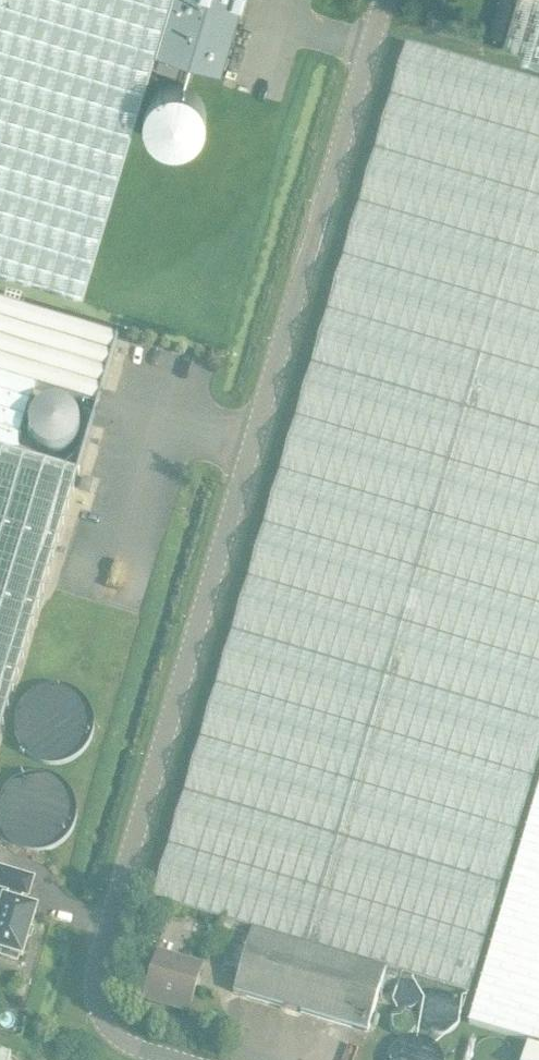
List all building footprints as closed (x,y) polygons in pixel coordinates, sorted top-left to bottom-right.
[(170,0),(0,0),(0,267),(83,291),(155,50),(170,0)] [(243,0),(170,0),(155,50),(222,70),(243,0)] [(502,39),(538,50),(538,0),(514,0),(502,39)] [(417,11),(415,18),(421,20),(423,13),(417,11)] [(211,919),(384,972),(469,995),(538,759),(538,84),(407,45),(152,900),(211,919)] [(156,69),(189,78),(192,68),(159,58),(156,69)] [(14,682),(55,546),(76,474),(91,424),(96,408),(101,392),(116,341),(0,306),(0,729),(14,682)] [(469,1025),(528,1044),(529,1044),(538,1047),(538,789),(469,1025)] [(36,910),(20,905),(23,895),(28,896),(33,879),(0,869),(0,887),(9,890),(6,901),(5,900),(0,916),(0,950),(3,951),(1,956),(18,961),(19,956),(22,957),(36,910)] [(365,1034),(384,972),(211,919),(206,939),(215,942),(212,952),(228,957),(223,973),(236,977),(232,993),(365,1034)] [(187,1014),(201,966),(158,953),(144,1001),(187,1014)] [(529,1044),(524,1059),(538,1059),(538,1047),(529,1044)]
